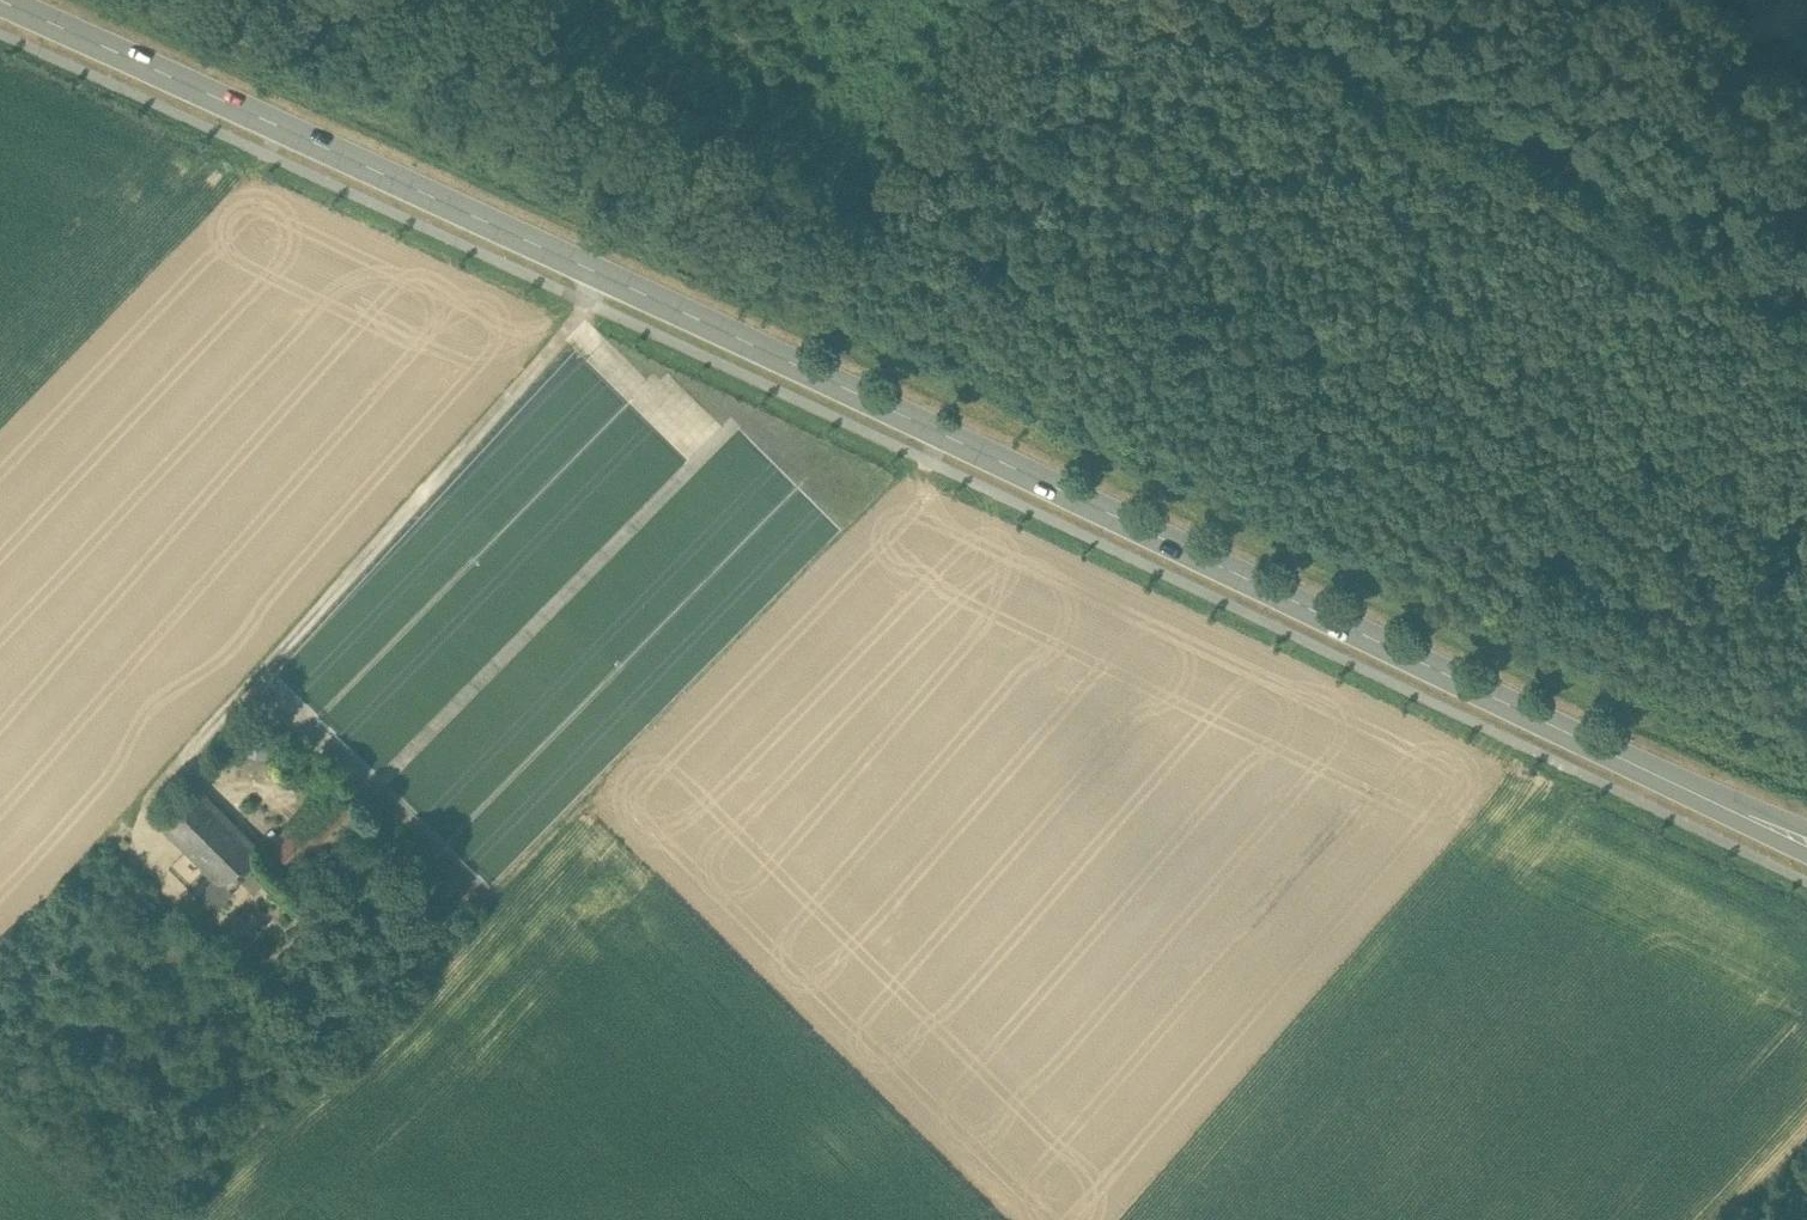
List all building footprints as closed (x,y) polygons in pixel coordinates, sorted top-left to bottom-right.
[(330,783),(272,839),(294,860),(309,875),(366,818),(330,783)] [(198,787),(163,820),(192,848),(226,814),(198,787)] [(262,850),(226,814),(192,848),(218,874),(196,895),(211,910),(233,887),(229,883),(262,850)] [(294,860),(272,839),(265,845),(287,867),(294,860)]
